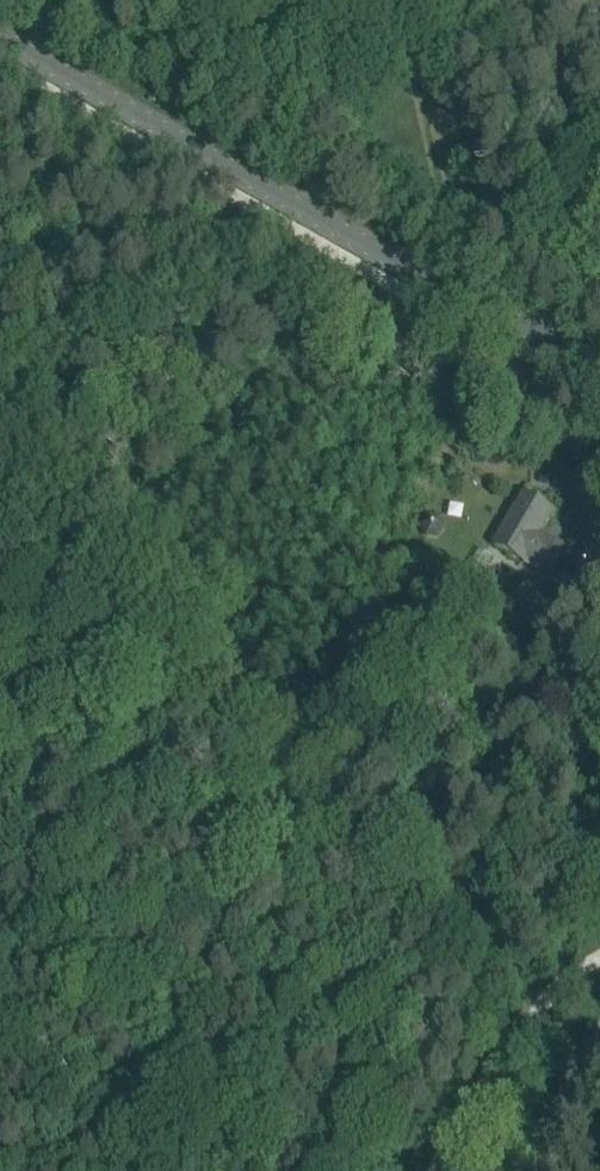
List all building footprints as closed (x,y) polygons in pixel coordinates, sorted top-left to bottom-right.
[(523,494),(511,515),(493,545),(526,563),(527,561),(551,574),(567,548),(551,539),(550,542),(539,536),(553,511),(523,494)]
